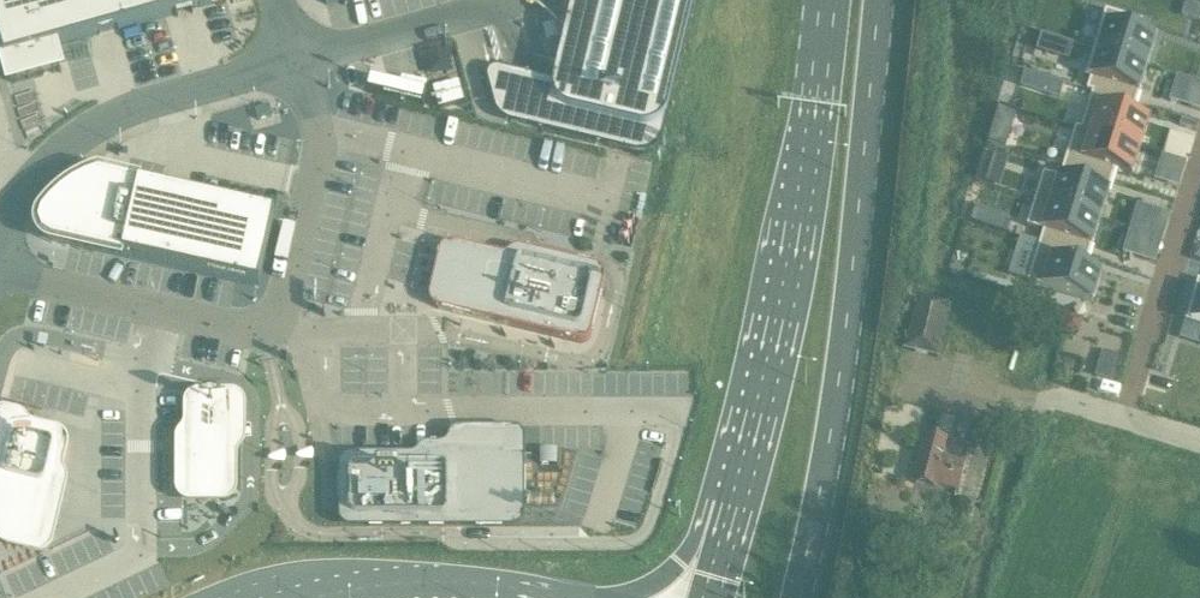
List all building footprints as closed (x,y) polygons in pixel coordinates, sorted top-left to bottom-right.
[(4,62),(230,0),(0,0),(0,48),(4,62)] [(503,74),(506,95),(510,99),(548,108),(542,132),(633,154),(638,155),(643,154),(648,153),(652,151),(656,148),(659,144),(662,140),(663,136),(696,0),(573,0),(553,83),(509,73),(503,74)] [(1106,12),(1093,51),(1147,68),(1156,41),(1139,36),(1143,23),(1106,12)] [(1093,51),(1085,78),(1090,80),(1087,92),(1092,94),(1092,93),(1136,106),(1147,68),(1093,51)] [(373,78),(364,90),(413,102),(422,90),(373,78)] [(1177,78),(1169,102),(1178,105),(1185,81),(1177,78)] [(1081,130),(1081,131),(1140,150),(1149,123),(1132,118),(1136,106),(1092,93),(1092,94),(1081,130)] [(1182,121),(1180,127),(1197,133),(1199,126),(1182,121)] [(1076,128),(1064,168),(1112,183),(1115,172),(1132,177),(1140,150),(1081,131),(1081,130),(1076,128)] [(36,205),(31,212),(31,219),(34,225),(37,231),(42,232),(252,280),(269,207),(184,188),(184,191),(164,187),(165,183),(88,167),(82,169),(69,177),(47,191),(44,196),(36,205)] [(1044,174),(1035,201),(1100,221),(1112,183),(1064,168),(1060,179),(1044,174)] [(1035,201),(1027,228),(1043,233),(1040,245),(1088,259),(1100,221),(1035,201)] [(1138,235),(1146,209),(1137,206),(1129,233),(1138,235)] [(1131,258),(1138,235),(1129,233),(1122,255),(1131,258)] [(1022,240),(1010,276),(1029,282),(1028,285),(1093,304),(1102,276),(1085,271),(1088,259),(1040,245),(1022,240)] [(443,250),(436,273),(449,276),(445,294),(441,311),(578,344),(586,343),(589,340),(593,322),(599,298),(601,288),(599,283),(595,278),(461,248),(451,246),(447,245),(443,250)] [(1186,322),(1199,327),(1199,282),(1198,281),(1186,322)] [(937,358),(950,307),(918,299),(905,350),(937,358)] [(1097,377),(1111,381),(1117,359),(1104,355),(1097,377)] [(184,407),(184,411),(184,476),(184,482),(185,488),(187,491),(189,493),(191,495),(194,496),(197,497),(229,497),(229,440),(241,440),(241,422),(229,422),(229,406),(227,402),(225,398),(221,396),(217,394),(213,394),(201,394),(198,394),(195,394),(193,395),(190,397),(188,399),(187,400),(185,403),(185,405),(184,406),(184,407)] [(44,550),(45,545),(46,542),(50,528),(60,484),(69,448),(69,444),(67,440),(65,436),(62,433),(58,432),(0,417),(0,539),(44,550)] [(342,463),(341,510),(345,517),(351,519),(372,519),(372,526),(383,526),(382,519),(431,519),(432,526),(489,523),(489,517),(511,517),(519,516),(524,513),(526,510),(525,435),(522,431),(518,428),(513,427),(461,428),(462,455),(421,455),(350,456),(345,458),(342,463)] [(960,492),(971,449),(927,438),(916,483),(937,488),(937,486),(960,492)]
